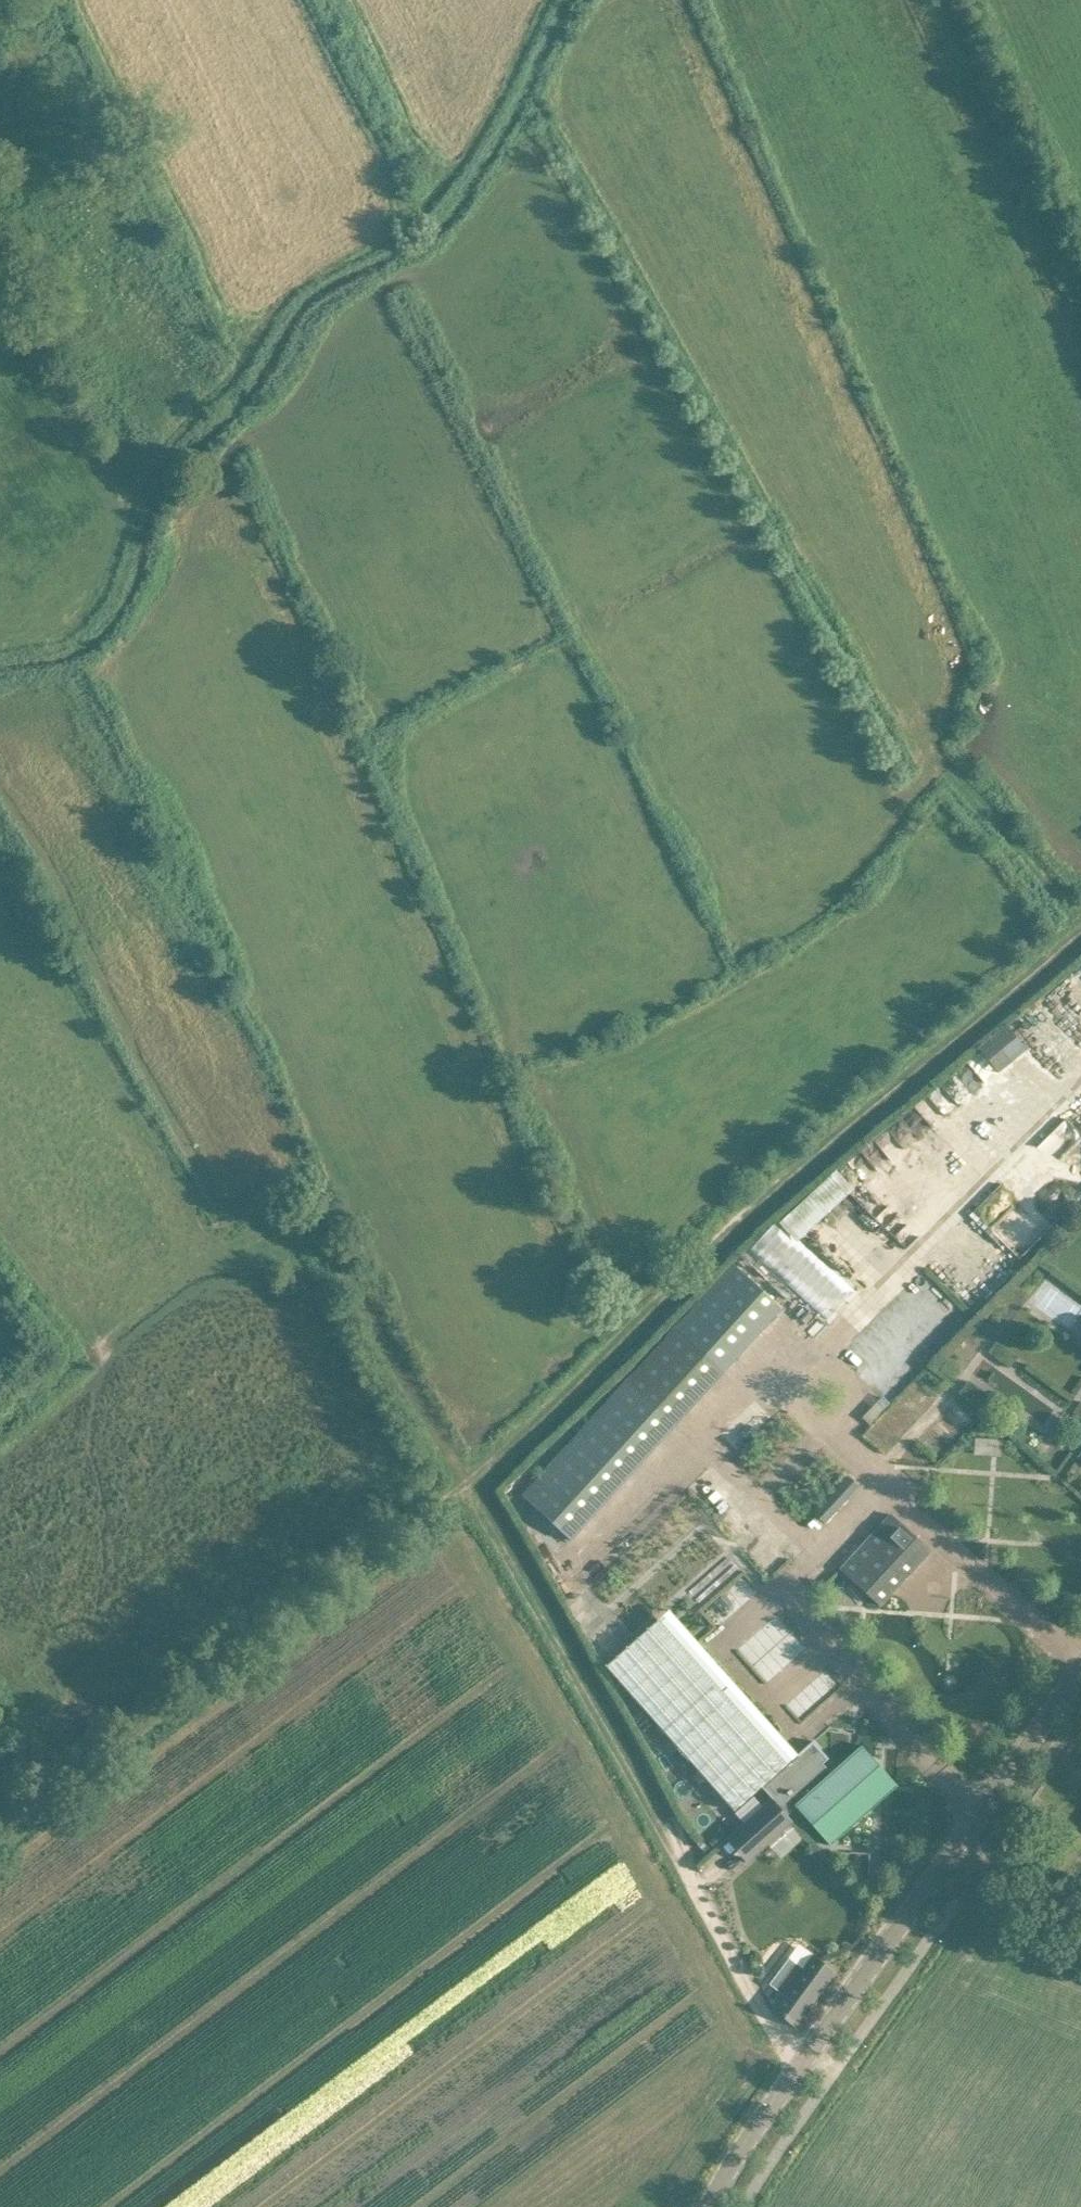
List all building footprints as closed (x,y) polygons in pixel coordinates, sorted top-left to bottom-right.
[(978,1049),(999,1074),(1026,1051),(1005,1026),(978,1049)] [(785,1221),(803,1240),(860,1186),(842,1167),(785,1221)] [(789,1288),(794,1283),(828,1319),(855,1295),(784,1219),(752,1249),(789,1288)] [(733,1263),(625,1383),(673,1427),(781,1308),(733,1263)] [(625,1383),(522,1495),(570,1539),(673,1427),(625,1383)] [(812,1513),(824,1525),(859,1488),(847,1476),(812,1513)] [(890,1514),(840,1568),(864,1591),(880,1605),(894,1591),(930,1551),(914,1536),(890,1514)] [(795,1804),(832,1772),(823,1763),(828,1757),(813,1740),(787,1763),(659,1620),(606,1666),(734,1810),(762,1785),(773,1797),(772,1798),(786,1814),(796,1805),(795,1804)] [(845,1760),(832,1772),(795,1804),(796,1805),(830,1844),(896,1785),(861,1746),(845,1760)] [(726,1839),(727,1840),(740,1828),(760,1850),(792,1821),(786,1814),(772,1798),(726,1839)] [(788,1959),(781,1968),(768,1985),(783,1996),(772,2010),(794,2026),(835,1972),(813,1955),(802,1970),(788,1959)]
